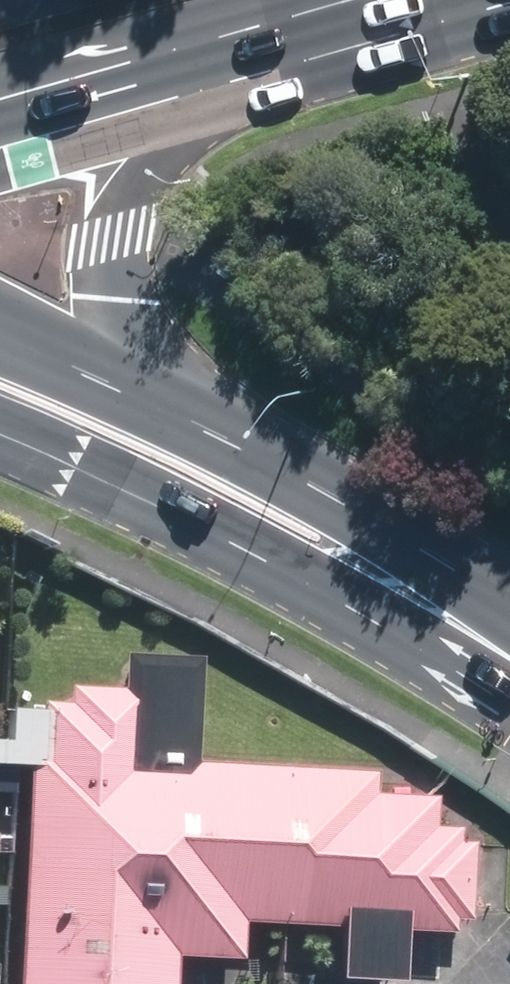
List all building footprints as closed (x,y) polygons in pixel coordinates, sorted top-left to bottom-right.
[(173,951),(240,954),(242,915),(455,926),(459,823),(433,822),(435,793),(373,789),(373,776),(373,768),(123,756),(125,706),(55,703),(53,752),(24,752),(24,757),(13,983),(171,983),(173,951)]
